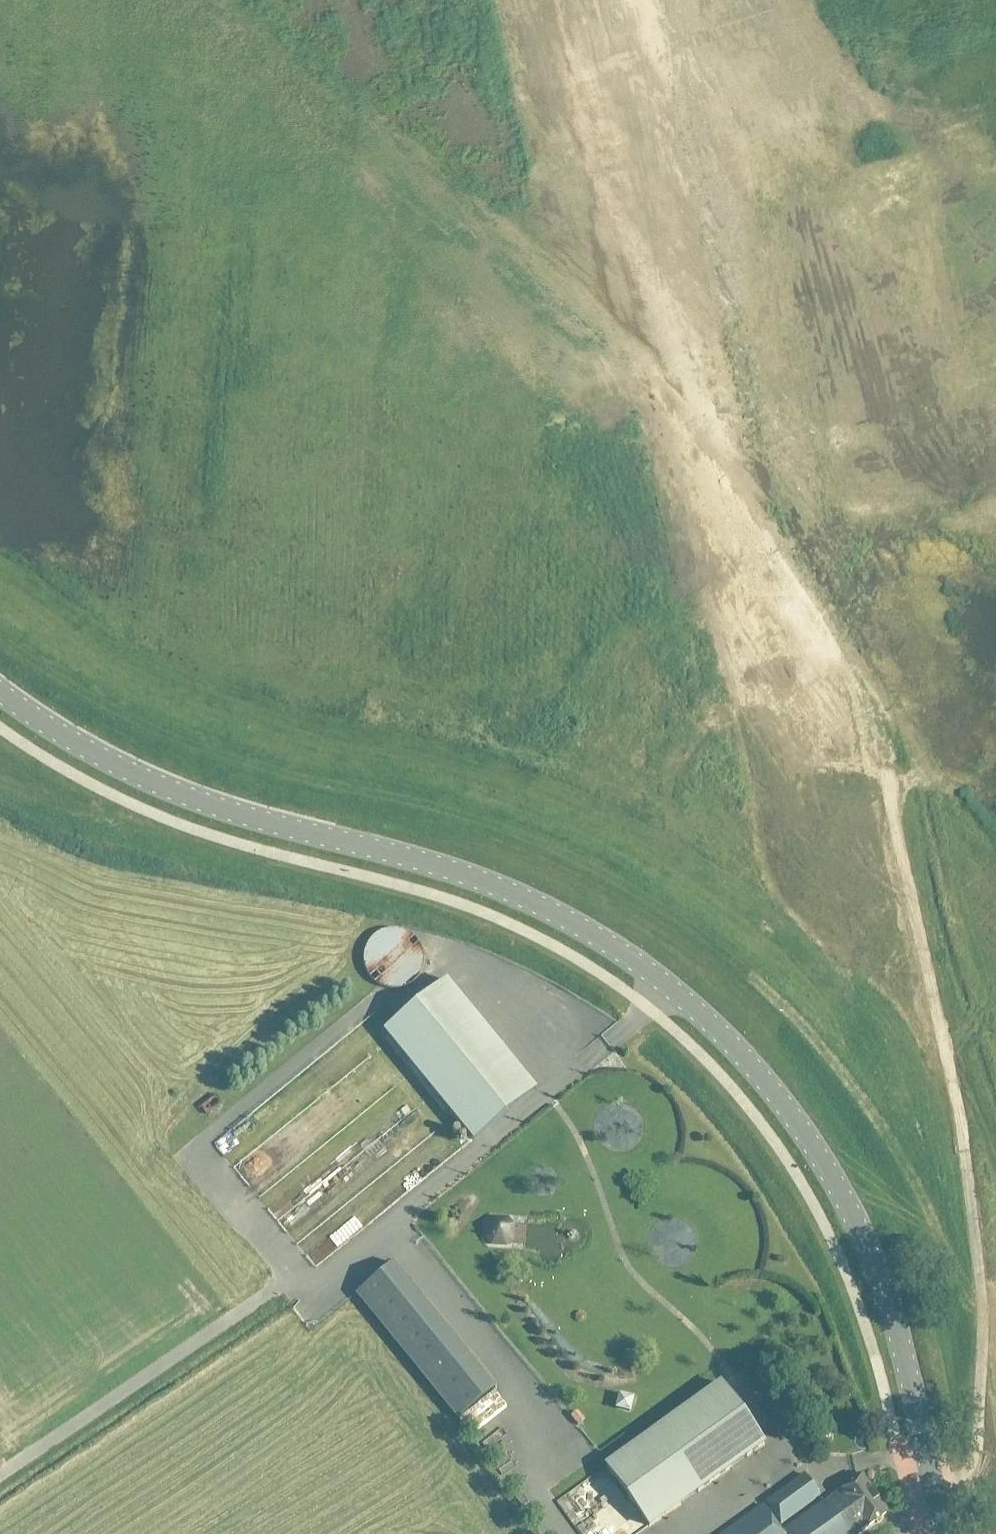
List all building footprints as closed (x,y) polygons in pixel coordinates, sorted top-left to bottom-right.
[(368,973),(375,981),(384,985),(395,986),(404,984),(413,978),(419,970),(423,961),(423,950),(419,940),(411,931),(401,926),(390,925),(379,928),(370,935),(364,944),(362,954),(363,964),(368,973)] [(446,979),(383,1030),(472,1139),(534,1088),(446,979)] [(393,1260),(356,1290),(458,1415),(495,1385),(393,1260)] [(763,1442),(728,1393),(720,1382),(605,1465),(648,1525),(763,1442)] [(765,1501),(751,1510),(751,1509),(721,1530),(722,1531),(717,1533),(856,1533),(887,1512),(860,1475),(787,1528),(782,1521),(819,1495),(803,1473),(765,1501)]
